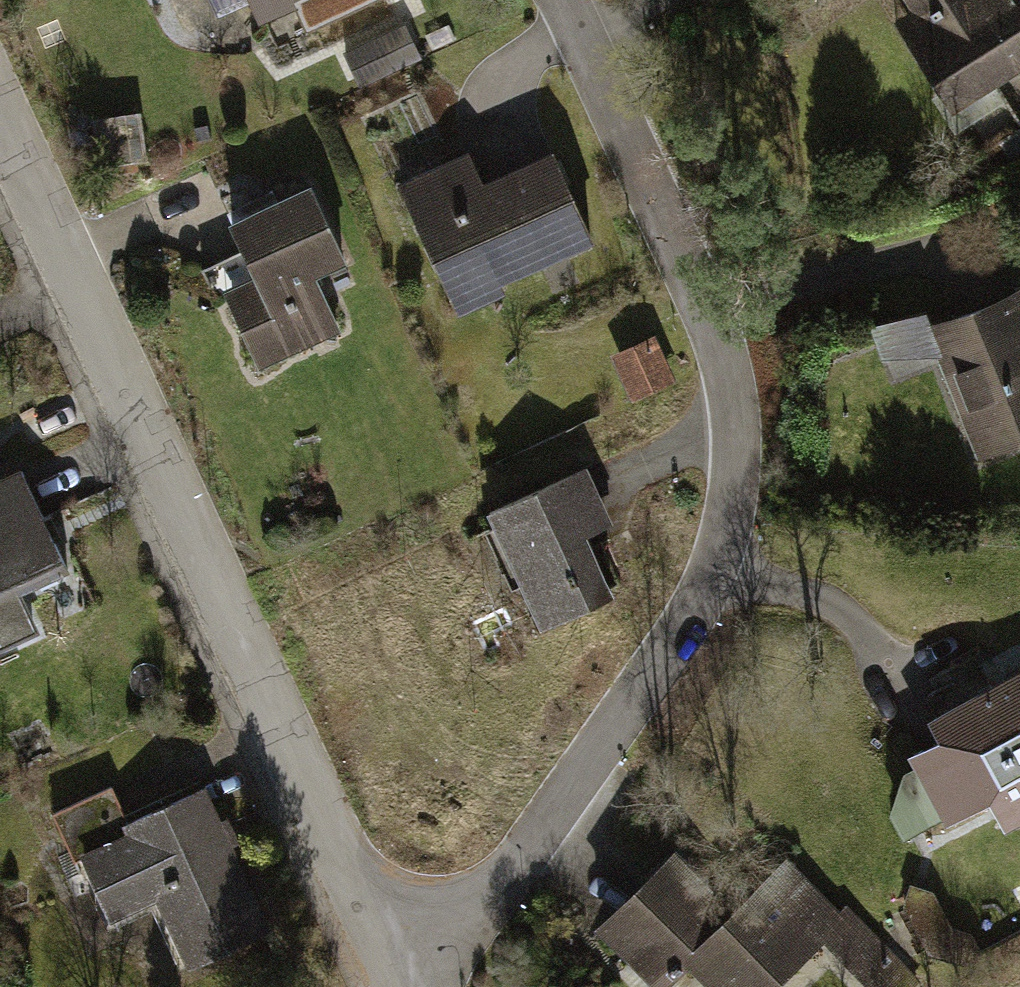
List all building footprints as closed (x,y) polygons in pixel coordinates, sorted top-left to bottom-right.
[(216,14),(247,0),(210,0),(216,14)] [(259,17),(296,1),(308,27),(369,0),(252,0),(259,17)] [(914,10),(920,19),(908,27),(949,90),(983,68),(991,80),(1019,62),(1019,0),(907,0),(914,10)] [(914,10),(894,22),(950,110),(1019,66),(1019,62),(991,80),(983,68),(949,90),(908,27),(920,19),(914,10)] [(396,29),(344,52),(360,87),(412,64),(396,29)] [(468,155),(401,186),(443,275),(483,257),(493,279),(589,235),(553,157),(484,190),(468,155)] [(309,188),(232,224),(244,250),(265,294),(233,309),(259,366),(337,330),(312,274),(342,260),(309,188)] [(202,270),(233,309),(265,294),(244,250),(202,270)] [(500,293),(493,279),(483,257),(443,275),(459,311),(500,293)] [(931,327),(980,452),(1019,437),(1019,303),(1016,294),(931,327)] [(650,341),(619,355),(636,393),(667,379),(650,341)] [(585,467),(489,511),(507,550),(518,545),(533,578),(522,583),(541,625),(611,593),(584,534),(610,522),(585,467)] [(0,481),(0,645),(33,630),(16,593),(67,570),(21,471),(0,481)] [(916,756),(949,817),(994,794),(999,805),(1019,794),(1019,676),(936,720),(947,740),(916,756)] [(110,786),(52,813),(74,860),(83,856),(109,913),(158,890),(191,961),(264,927),(200,789),(127,822),(110,786)] [(999,805),(1010,821),(1019,816),(1019,794),(999,805)] [(600,926),(633,960),(651,943),(669,962),(665,966),(674,975),(691,959),(717,986),(769,986),(825,933),(839,920),(838,918),(785,863),(732,914),(675,854),(600,926)] [(965,960),(979,957),(973,940),(947,931),(930,891),(906,889),(908,905),(931,950),(965,960)] [(838,918),(839,920),(825,933),(877,986),(908,986),(914,981),(846,910),(838,918)]
